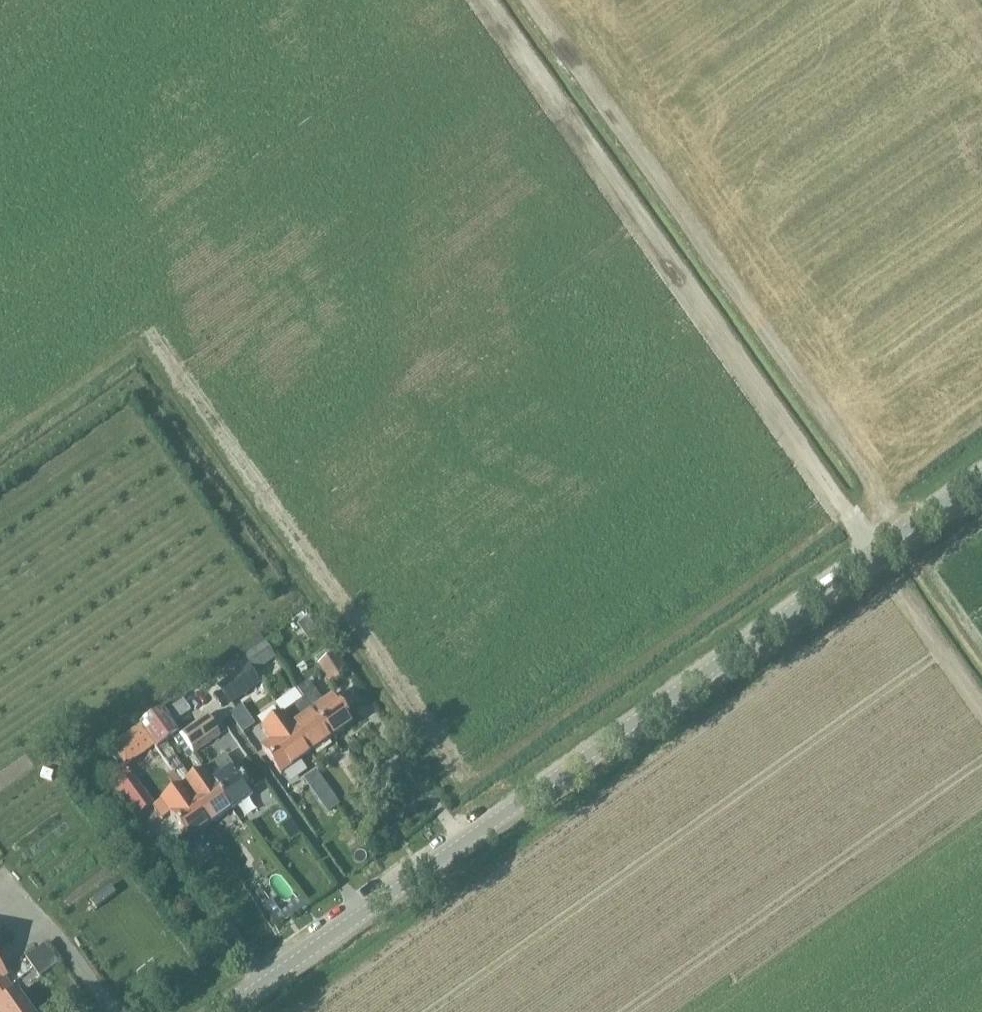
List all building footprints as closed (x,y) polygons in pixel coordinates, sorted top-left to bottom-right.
[(243,658),(254,673),(275,658),(264,643),(243,658)] [(318,664),(332,684),(348,672),(334,653),(318,664)] [(225,686),(232,696),(258,678),(250,668),(225,686)] [(353,723),(334,696),(324,704),(308,682),(297,690),(303,699),(331,738),(353,723)] [(310,753),(331,738),(303,699),(293,706),(293,707),(282,714),(310,753)] [(112,730),(129,751),(150,733),(133,713),(112,730)] [(280,774),(310,753),(282,714),(262,728),(271,741),(262,747),(280,774)] [(180,735),(193,754),(218,736),(205,717),(180,735)] [(173,774),(182,769),(165,740),(157,745),(173,774)] [(203,770),(230,810),(252,794),(225,755),(203,770)] [(181,785),(209,824),(230,810),(203,770),(181,785)] [(119,783),(134,806),(150,796),(134,773),(119,783)] [(157,803),(152,806),(162,819),(169,814),(187,840),(209,824),(181,785),(157,803)] [(39,976),(59,963),(46,943),(26,956),(39,976)] [(16,993),(12,987),(9,989),(1,979),(6,975),(0,966),(0,1011),(30,1011),(16,993)]
